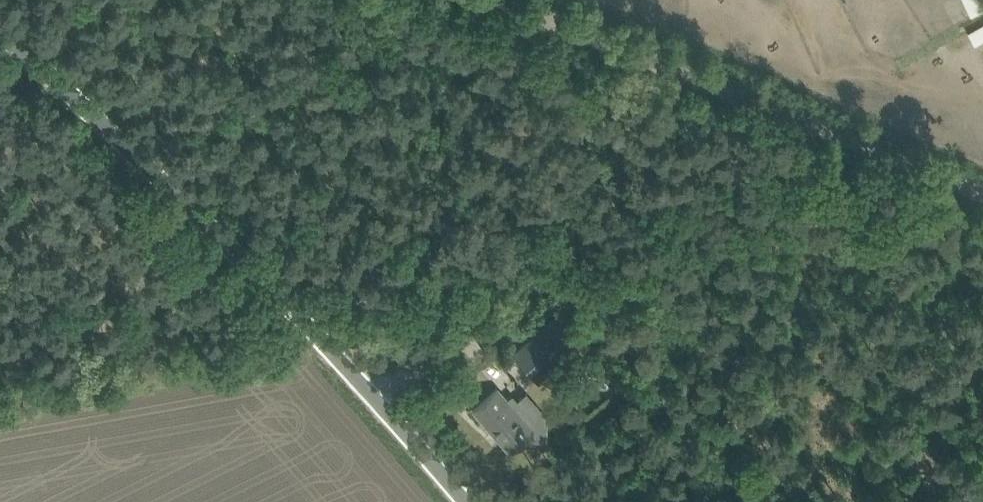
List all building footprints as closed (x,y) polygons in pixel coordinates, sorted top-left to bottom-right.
[(515,352),(516,354),(539,381),(585,342),(560,313),(515,352)] [(498,388),(490,395),(475,408),(511,450),(517,444),(520,447),(526,442),(530,446),(531,446),(545,447),(546,432),(547,432),(546,431),(530,412),(536,407),(525,394),(518,399),(513,393),(507,399),(498,388)]
